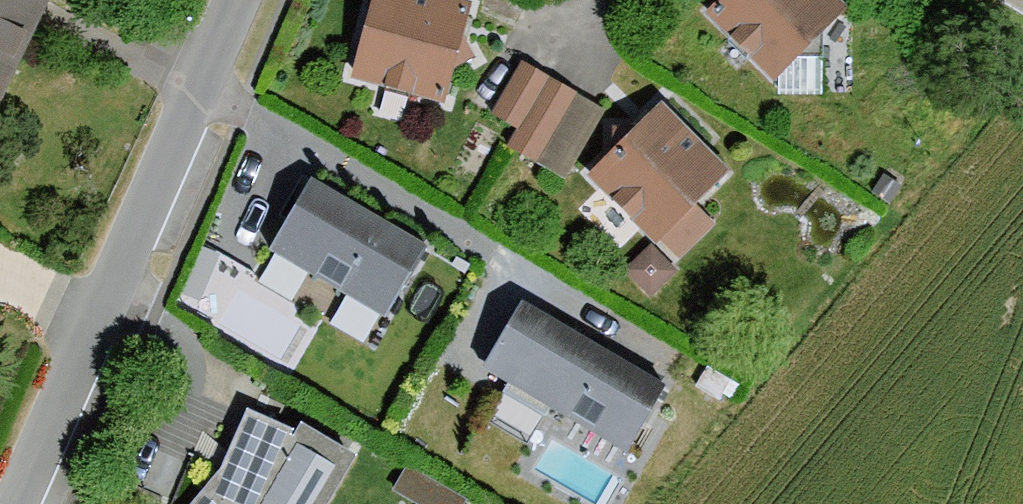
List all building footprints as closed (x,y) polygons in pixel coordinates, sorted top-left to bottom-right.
[(51,0),(0,0),(0,109),(51,0)] [(420,0),(373,0),(355,84),(450,104),(456,77),(472,65),(462,47),(469,11),(420,0)] [(833,0),(719,0),(704,14),(775,86),(797,64),(820,62),(821,41),(848,15),(833,0)] [(1022,19),(1022,0),(991,0),(1022,19)] [(491,116),(520,133),(550,82),(521,65),(491,116)] [(577,99),(550,82),(520,133),(509,150),(537,167),(577,99)] [(729,178),(657,102),(631,127),(610,127),(612,148),(584,175),(654,249),(729,178)] [(431,253),(309,186),(272,252),(394,319),(431,253)] [(675,278),(651,253),(627,276),(652,301),(675,278)] [(663,389),(516,306),(480,369),(512,387),(506,398),(551,423),(556,415),(594,437),(597,432),(629,450),(663,389)] [(355,459),(301,428),(298,435),(239,412),(221,473),(193,503),(329,503),(355,459)]
